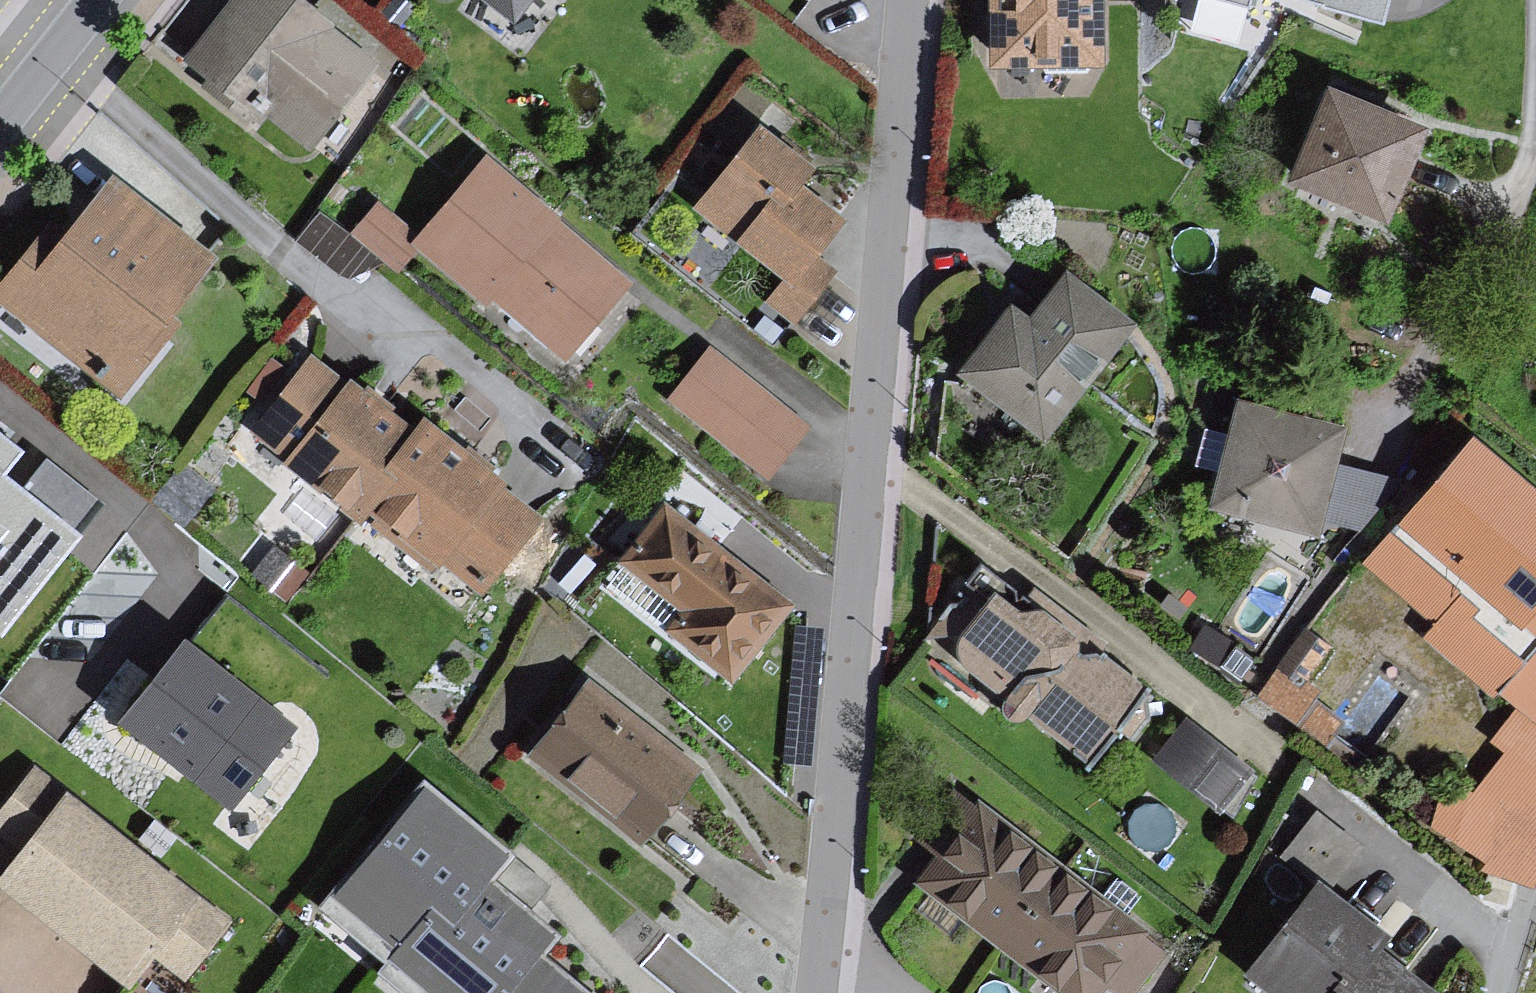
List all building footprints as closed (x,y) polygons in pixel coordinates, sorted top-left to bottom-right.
[(369,61),(327,29),(331,24),(300,0),(233,0),(188,58),(208,74),(200,84),(253,124),(265,109),(307,141),(369,61)] [(525,0),(490,0),(512,17),(525,0)] [(1099,60),(1098,0),(988,0),(989,61),(1099,60)] [(1378,16),(1382,0),(1322,0),(1378,16)] [(1421,125),(1328,86),(1290,174),(1382,214),(1421,125)] [(809,166),(757,127),(697,207),(789,276),(772,299),(794,316),(830,268),(810,253),(838,216),(795,184),(809,166)] [(355,231),(397,268),(420,241),(484,297),(491,289),(563,352),(625,282),(561,226),(486,160),(417,239),(378,205),(355,231)] [(0,291),(0,297),(119,389),(170,324),(159,315),(207,253),(112,179),(67,238),(51,226),(0,291)] [(1043,435),(1130,322),(1064,271),(1028,318),(1010,305),(960,371),(1043,435)] [(803,424),(709,351),(674,397),(767,469),(803,424)] [(358,506),(415,432),(348,380),(344,385),(307,357),(251,429),(355,509),(358,506)] [(1337,426),(1236,399),(1209,501),(1310,528),(1337,426)] [(423,421),(415,432),(358,506),(432,563),(439,555),(481,587),(535,517),(497,489),(503,481),(423,421)] [(1471,439),(1367,561),(1437,620),(1425,633),(1492,690),(1497,684),(1535,717),(1535,494),(1471,439)] [(790,604),(665,504),(622,557),(685,608),(670,627),(731,677),(790,604)] [(962,597),(958,602),(948,603),(922,638),(955,636),(954,647),(956,656),(960,665),(1001,698),(999,705),(1000,711),(1005,717),(1015,721),(1022,719),(1027,715),(1086,761),(1144,688),(1097,652),(1104,642),(1035,588),(1026,599),(978,562),(955,592),(962,597)] [(1235,680),(1252,654),(1204,623),(1187,649),(1235,680)] [(289,723),(183,641),(123,717),(228,799),(289,723)] [(695,765),(589,682),(533,753),(639,836),(695,765)] [(809,740),(764,703),(741,730),(787,767),(809,740)] [(1249,768),(1188,720),(1156,760),(1217,808),(1249,768)] [(35,771),(0,815),(0,828),(23,846),(0,875),(0,877),(25,897),(101,957),(126,977),(147,951),(180,977),(225,921),(35,771)] [(327,902),(443,992),(493,992),(532,945),(549,927),(491,878),(513,853),(424,785),(327,902)] [(978,805),(976,807),(953,790),(917,837),(940,855),(934,863),(919,882),(1064,992),(1092,992),(1094,990),(1102,980),(1119,992),(1128,992),(1161,950),(1138,933),(1141,929),(978,805)] [(1318,882),(1252,969),(1284,992),(1323,992),(1362,941),(1375,925),(1318,882)] [(1362,941),(1323,992),(1432,992),(1362,941)] [(493,992),(593,992),(532,945),(493,992)]
